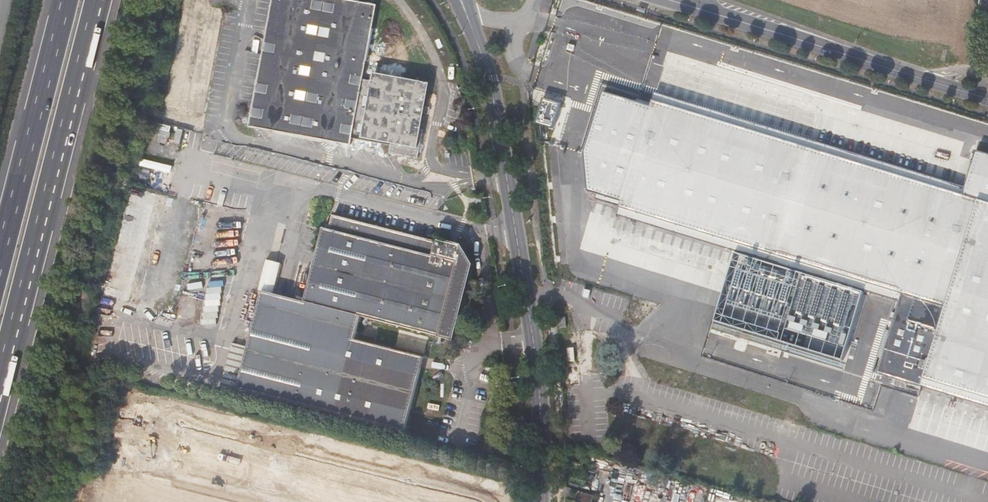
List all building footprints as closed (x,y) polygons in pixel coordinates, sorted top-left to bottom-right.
[(376,71),(377,61),(367,60),(379,3),(363,0),(273,0),(249,124),(352,143),(353,137),(391,144),(390,152),(418,158),(424,128),(422,128),(419,128),(427,89),(375,79),(364,77),(366,69),(376,71)] [(269,1),(269,0),(258,0),(255,16),(263,18),(266,1),(269,1)] [(987,66),(987,58),(981,56),(979,63),(987,66)] [(431,81),(376,71),(375,79),(427,89),(419,128),(422,128),(431,81)] [(926,385),(928,380),(987,399),(987,154),(982,152),(969,193),(967,197),(658,102),(657,104),(656,110),(641,105),(609,95),(591,152),(594,189),(603,192),(627,200),(626,204),(625,207),(907,296),(905,300),(896,333),(888,360),(883,374),(890,376),(888,385),(881,383),(878,395),(899,401),(905,381),(925,387),(926,385)] [(659,97),(658,102),(967,197),(969,193),(659,97)] [(561,105),(543,99),(535,125),(553,131),(561,105)] [(643,100),(641,105),(656,110),(657,104),(643,100)] [(601,197),(626,204),(627,200),(603,192),(601,197)] [(130,277),(135,278),(152,205),(130,199),(110,280),(128,285),(130,277)] [(623,211),(905,300),(907,296),(625,207),(623,211)] [(423,357),(354,339),(360,315),(451,339),(470,268),(469,266),(470,265),(460,249),(458,250),(455,244),(451,243),(446,246),(444,244),(445,241),(438,238),(437,241),(333,214),(329,229),(324,227),(305,301),(262,290),(236,387),(403,432),(423,357)] [(268,259),(260,289),(275,292),(282,262),(268,259)] [(568,326),(567,316),(560,317),(561,328),(568,326)] [(882,358),(888,360),(896,333),(890,331),(882,358)] [(926,385),(987,404),(987,399),(928,380),(926,385)] [(506,459),(496,457),(495,462),(505,465),(506,459)] [(576,501),(578,501),(591,501),(593,495),(578,491),(576,501)]
